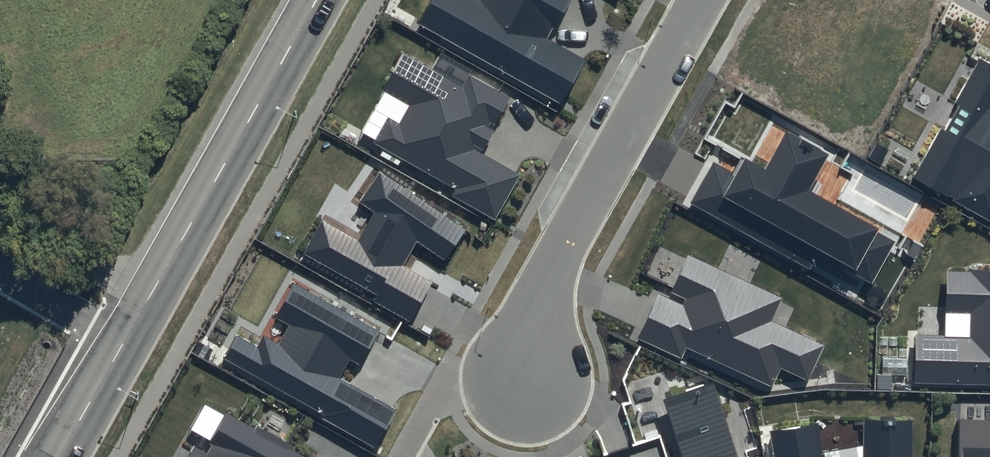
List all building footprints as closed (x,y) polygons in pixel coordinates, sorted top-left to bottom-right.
[(481,1),(479,0),(433,0),(420,23),(560,102),(584,60),(548,40),(571,0),(481,0),(481,1)] [(375,135),(495,205),(518,164),(478,141),(506,92),(468,70),(462,79),(398,43),(377,79),(400,92),(375,135)] [(989,220),(989,63),(977,56),(910,174),(989,220)] [(829,155),(786,131),(765,170),(744,158),(735,174),(714,163),(692,203),(810,269),(818,254),(872,284),(897,240),(809,191),(829,155)] [(304,251),(412,312),(432,280),(398,256),(411,232),(442,256),(461,231),(376,166),(357,191),(375,205),(361,237),(321,220),(304,251)] [(783,298),(687,254),(669,293),(685,300),(682,305),(659,295),(639,338),(681,358),(686,347),(772,386),(781,368),(809,381),(825,345),(772,320),(783,298)] [(989,378),(989,261),(949,259),(948,305),(966,305),(965,330),(916,329),(915,376),(989,378)] [(215,353),(379,446),(405,399),(361,374),(391,320),(288,262),(265,303),(285,314),(274,334),(237,314),(215,353)] [(662,399),(681,456),(739,456),(714,382),(662,399)] [(907,411),(864,409),(861,456),(905,456),(907,411)] [(953,412),(952,455),(989,456),(989,413),(953,412)] [(764,422),(771,456),(820,456),(812,413),(764,422)] [(225,415),(205,450),(195,445),(189,456),(305,456),(290,449),(292,445),(257,426),(255,431),(225,415)]
